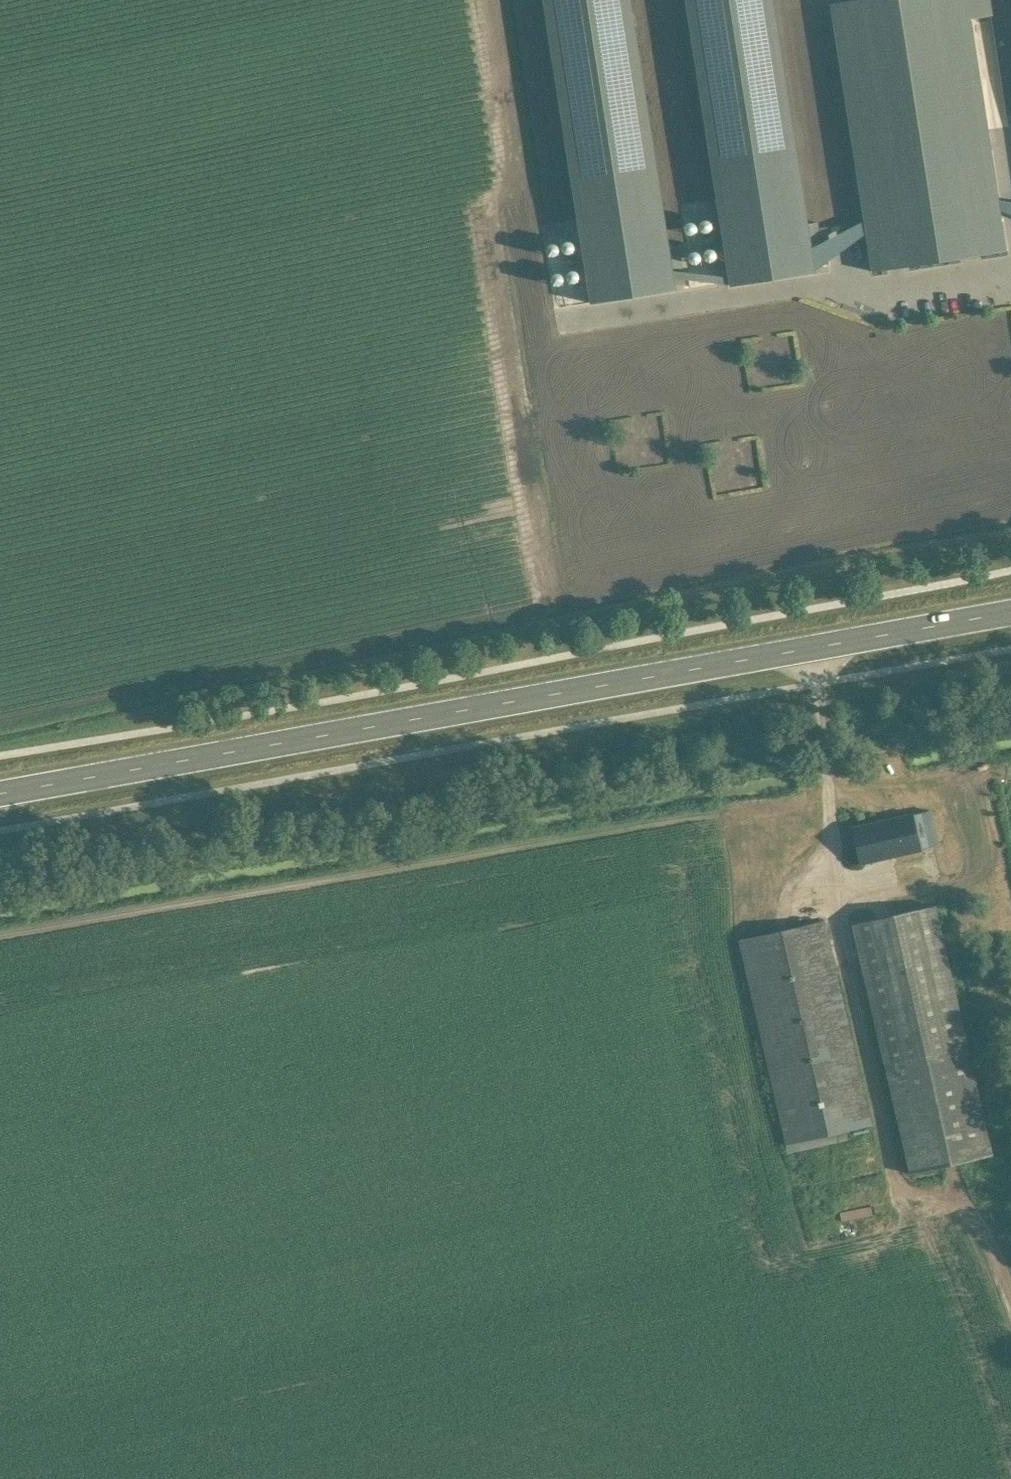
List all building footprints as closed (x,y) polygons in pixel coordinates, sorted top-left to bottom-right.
[(578,220),(591,300),(670,288),(670,287),(685,284),(679,246),(670,247),(670,245),(632,0),(544,0),(578,220)] [(816,224),(811,225),(776,0),(686,0),(717,199),(730,281),(731,289),(831,273),(829,261),(825,228),(817,229),(817,227),(816,224)] [(893,273),(1001,256),(996,223),(1007,221),(975,21),(998,17),(995,0),(885,0),(839,7),(876,242),(888,240),(893,273)] [(572,237),(571,220),(560,221),(561,238),(572,237)] [(921,846),(918,833),(914,814),(852,828),(857,847),(860,861),(921,846)] [(936,905),(852,925),(910,1174),(993,1154),(936,905)] [(825,920),(739,940),(788,1154),(851,1139),(851,1137),(873,1131),(825,920)]
